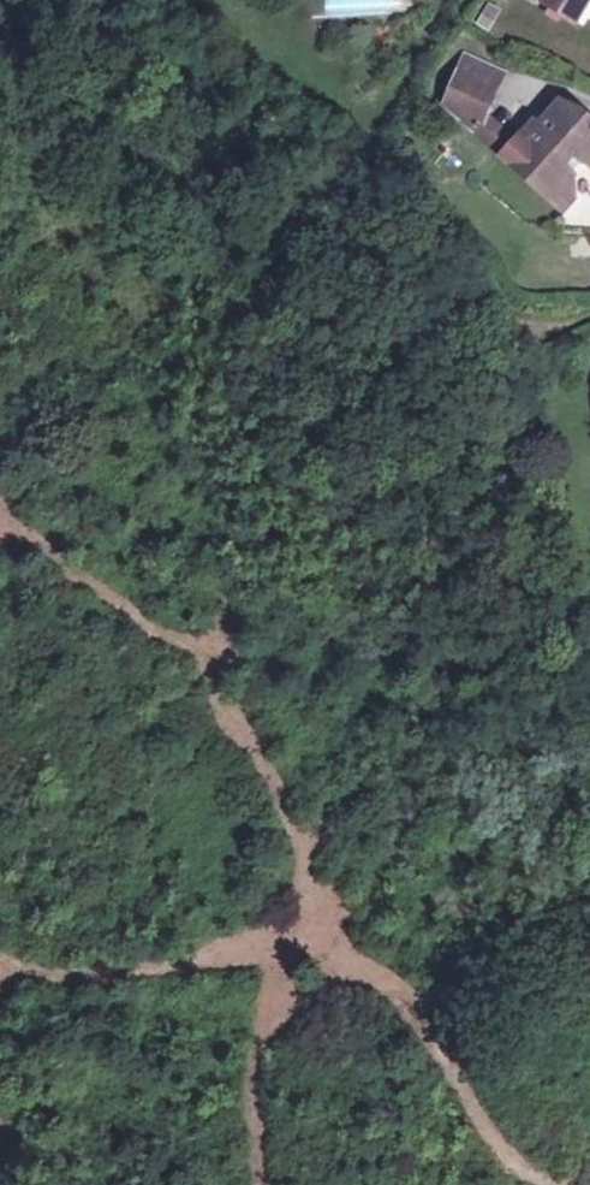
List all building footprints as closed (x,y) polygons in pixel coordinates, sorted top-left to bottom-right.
[(544,2),(575,21),(588,0),(545,0),(544,2)] [(470,87),(479,63),(465,57),(455,81),(470,87)] [(501,74),(479,63),(470,87),(455,81),(450,97),(486,113),(501,74)] [(447,104),(478,132),(485,115),(486,113),(450,97),(447,104)] [(571,174),(584,159),(589,164),(589,119),(581,111),(563,105),(541,129),(534,124),(516,143),(504,155),(550,197),(564,209),(571,202),(571,193),(571,174)] [(504,155),(516,143),(485,115),(478,132),(504,155)] [(589,179),(589,164),(584,159),(571,174),(585,185),(589,179)] [(564,209),(564,231),(589,231),(589,191),(571,193),(571,202),(564,209)]
